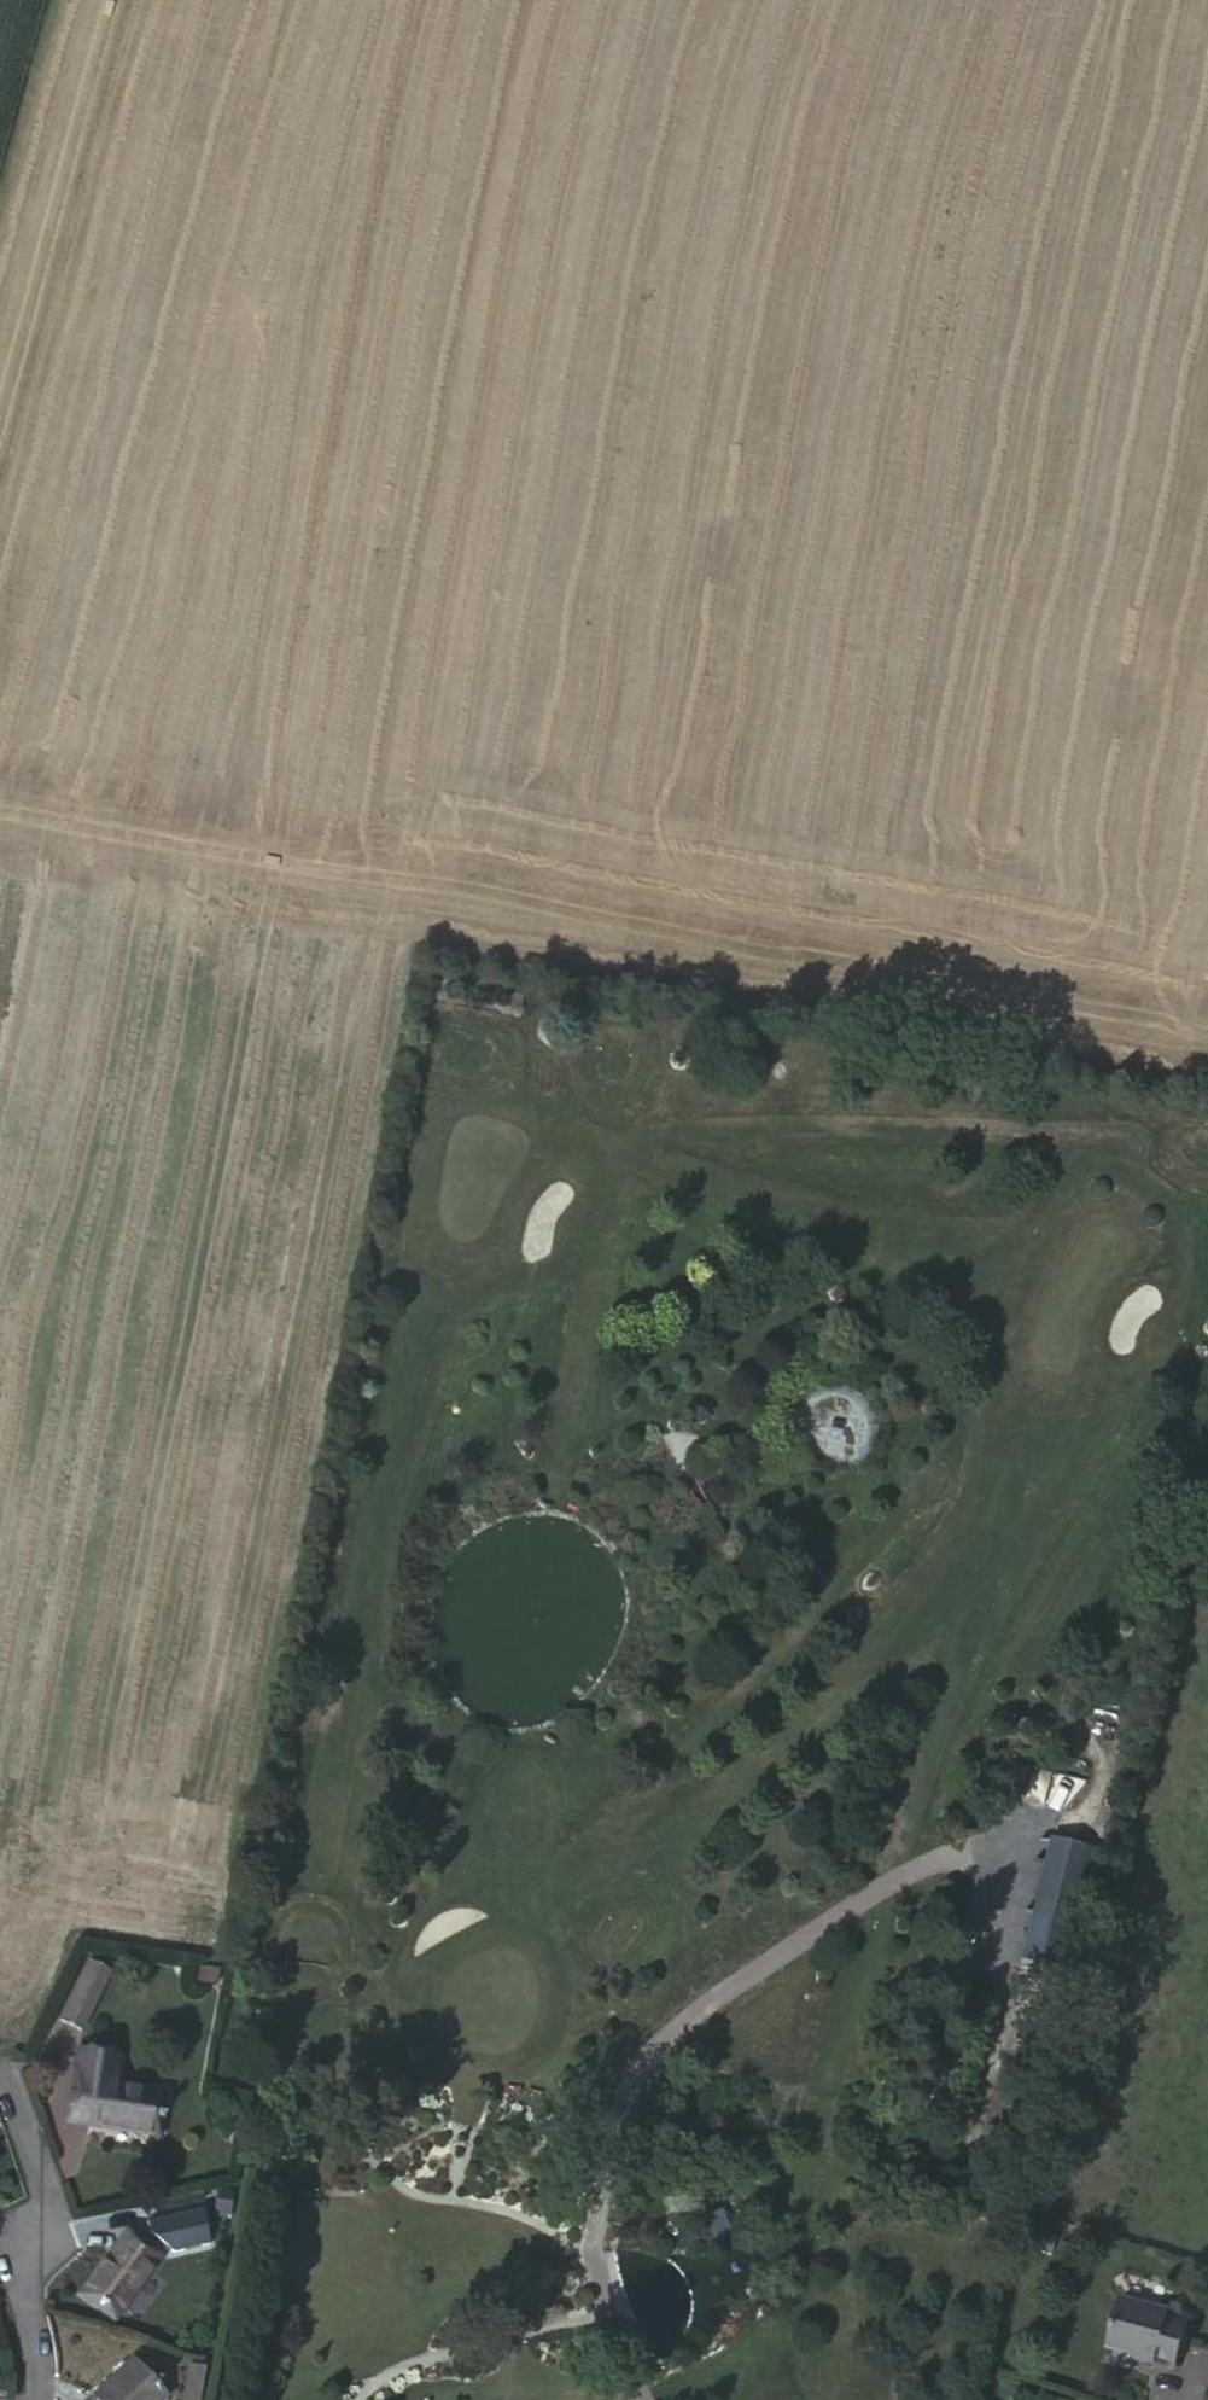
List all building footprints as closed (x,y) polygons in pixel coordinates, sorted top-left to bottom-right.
[(1068,1959),(1089,1845),(1046,1837),(1025,1951),(1068,1959)] [(88,1960),(84,1969),(105,1979),(109,1971),(88,1960)] [(217,1969),(200,1966),(199,1979),(216,1982),(217,1969)] [(105,1979),(84,1969),(60,2019),(81,2029),(105,1979)] [(107,2069),(118,2072),(119,2059),(78,2052),(76,2065),(107,2069)] [(163,2095),(115,2087),(104,2087),(107,2069),(76,2065),(68,2119),(158,2133),(163,2095)] [(115,2087),(118,2072),(107,2069),(104,2087),(115,2087)] [(158,2255),(126,2232),(81,2293),(114,2317),(158,2255)] [(1155,2304),(1123,2294),(1109,2346),(1128,2351),(1127,2354),(1174,2368),(1188,2317),(1155,2307),(1155,2304)] [(134,2360),(92,2398),(93,2399),(161,2399),(167,2395),(134,2360)] [(205,2367),(189,2365),(184,2399),(200,2399),(205,2367)]
